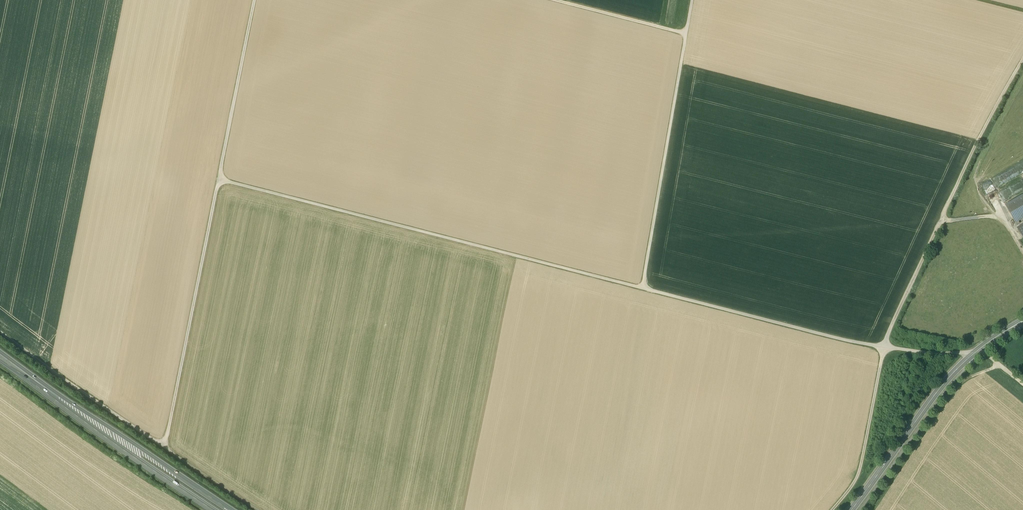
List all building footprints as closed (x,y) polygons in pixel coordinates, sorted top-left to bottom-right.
[(989,181),(982,185),(986,193),(993,189),(989,181)] [(1006,205),(1016,223),(1022,219),(1022,196),(1006,205)]
